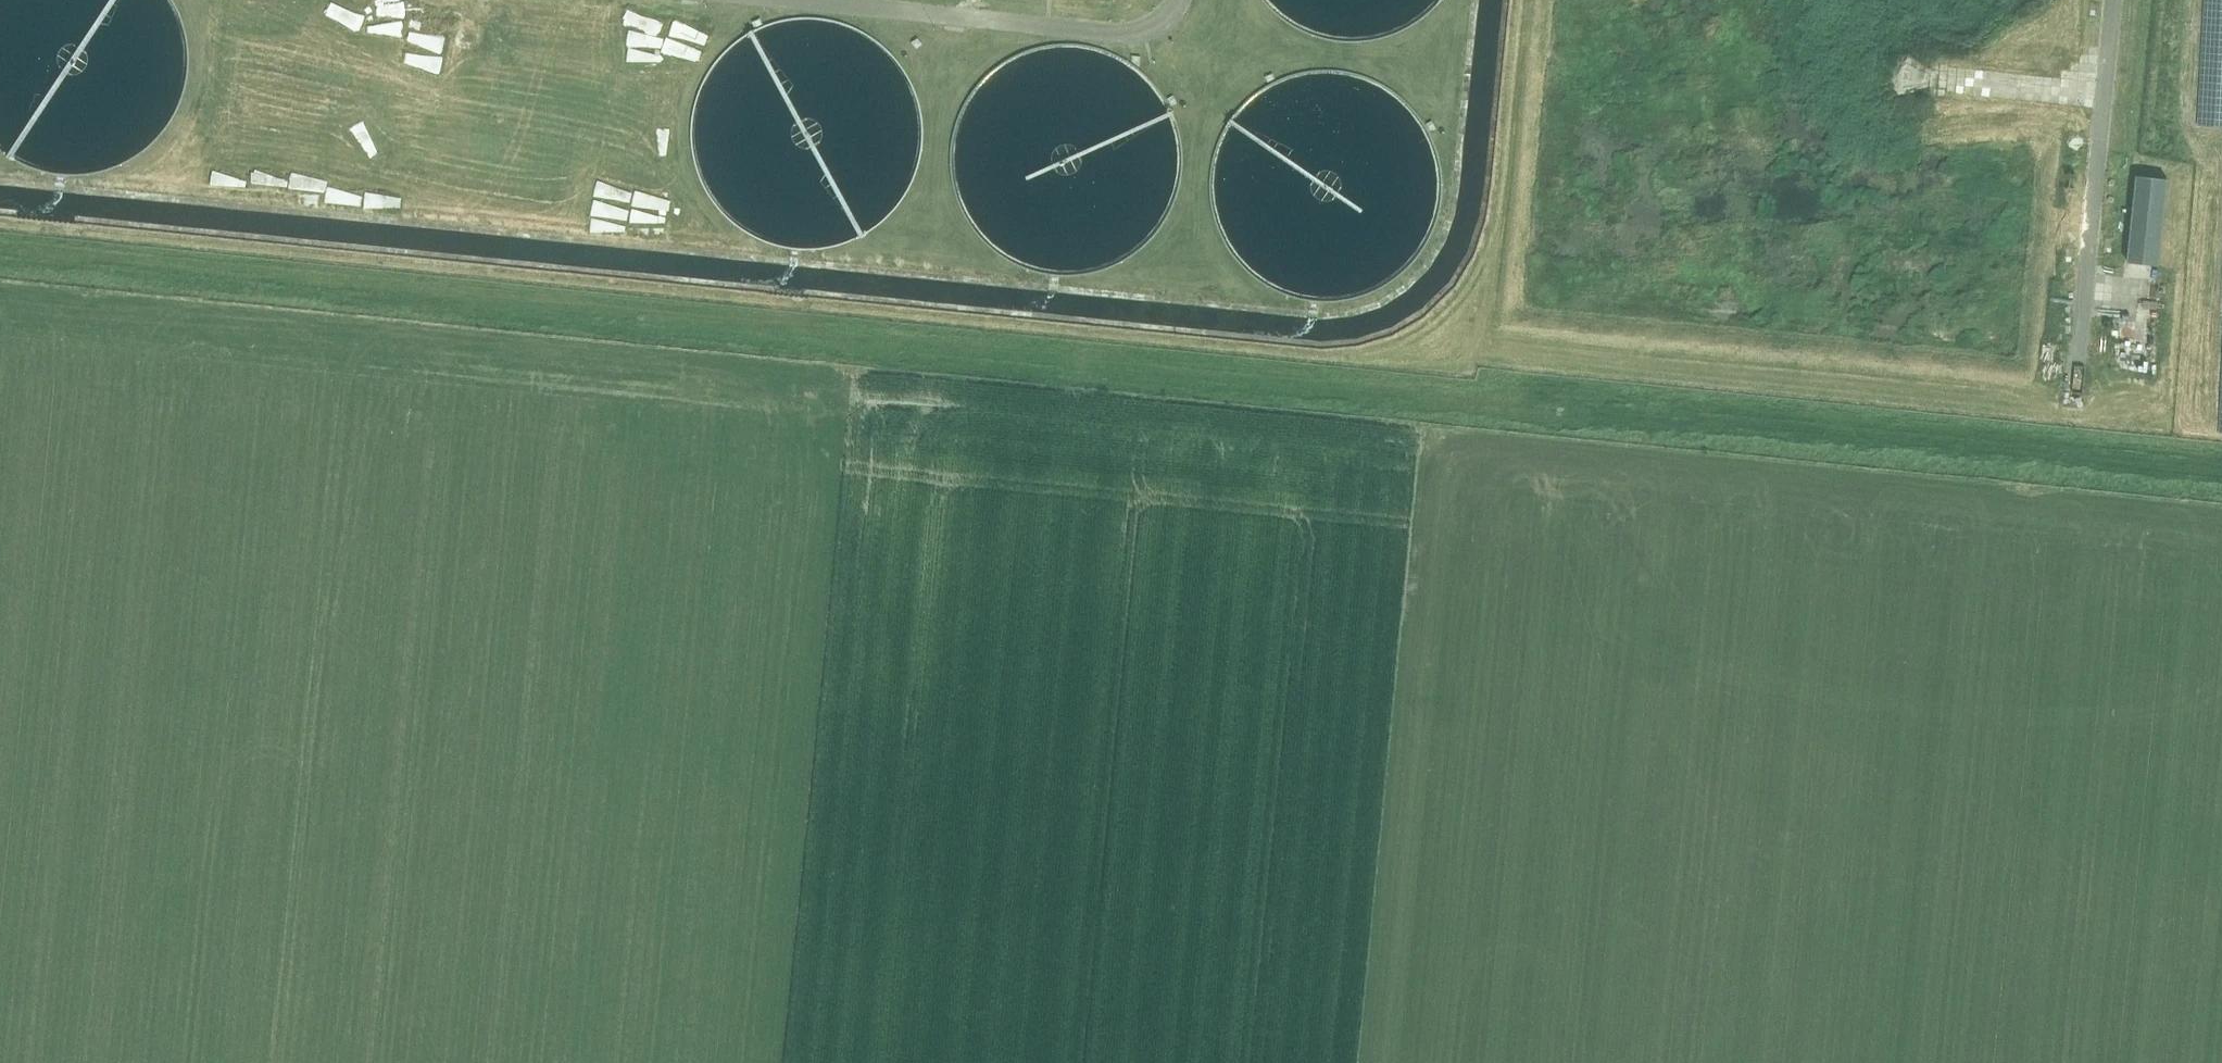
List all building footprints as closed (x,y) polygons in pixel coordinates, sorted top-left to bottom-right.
[(368,17),(395,12),(393,0),(384,0),(366,3),(368,17)] [(319,1),(315,16),(349,25),(353,11),(319,1)] [(676,22),(672,32),(694,42),(698,31),(676,22)] [(398,28),(397,42),(432,47),(434,33),(398,28)] [(429,68),(431,55),(396,50),(394,62),(429,68)] [(2137,175),(2128,261),(2158,264),(2167,178),(2137,175)]
